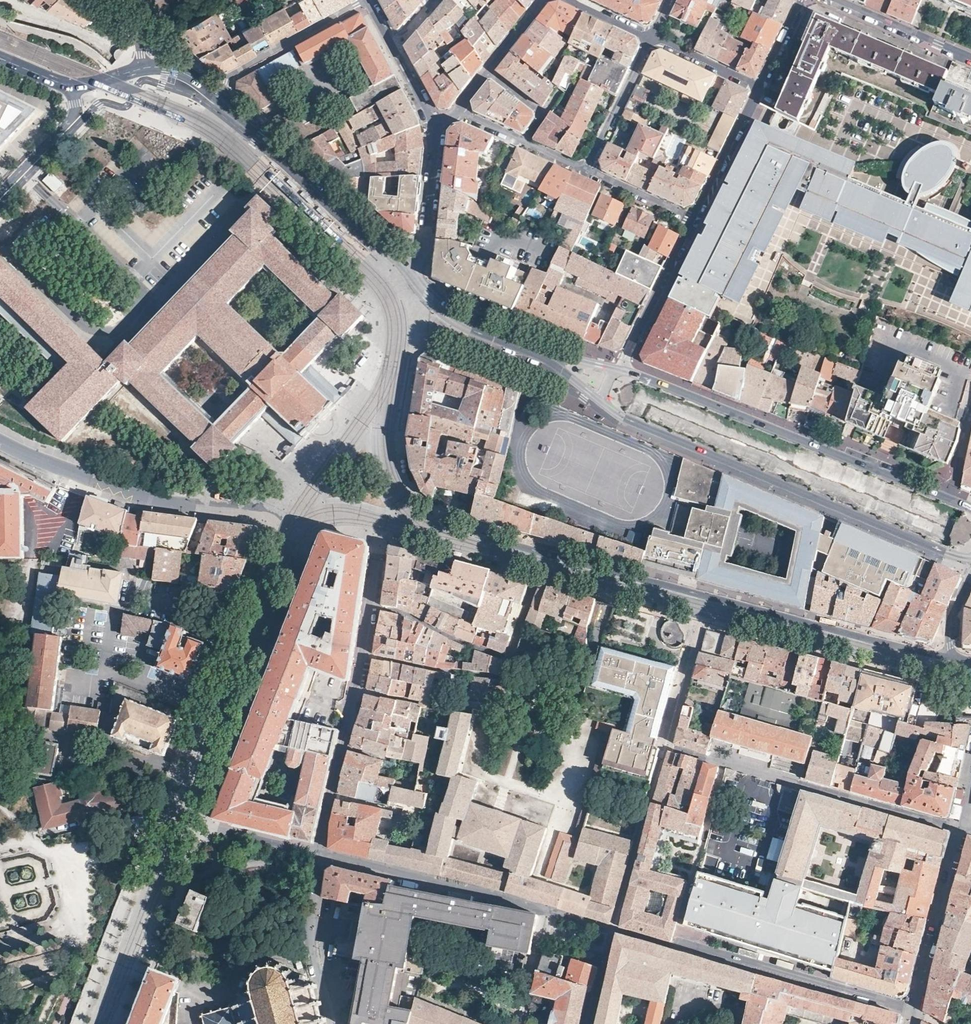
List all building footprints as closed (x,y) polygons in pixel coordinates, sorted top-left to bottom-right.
[(46,9),(55,0),(46,0),(47,1),(38,6),(46,9)] [(282,9),(284,8),(297,0),(298,0),(278,0),(282,9)] [(297,30),(305,25),(322,16),(313,0),(298,0),(297,0),(302,10),(289,17),(297,30)] [(322,16),(350,0),(313,0),(322,16)] [(382,3),(386,11),(399,1),(401,0),(380,0),(382,3)] [(399,1),(410,19),(416,13),(423,5),(420,0),(401,0),(399,1)] [(471,0),(448,0),(443,5),(456,23),(463,34),(464,33),(478,17),(481,12),(477,8),(471,0)] [(477,8),(481,3),(485,8),(488,4),(489,3),(487,0),(471,0),(477,8)] [(488,4),(510,32),(514,27),(521,19),(506,2),(505,0),(492,0),(489,3),(488,4)] [(521,19),(523,15),(528,10),(519,0),(507,0),(506,2),(521,19)] [(528,10),(534,1),(535,0),(519,0),(528,10)] [(593,0),(618,13),(645,26),(652,23),(656,14),(662,3),(656,0),(593,0)] [(717,8),(712,6),(707,4),(697,0),(679,0),(673,12),(672,16),(698,28),(707,10),(714,12),(717,8)] [(734,1),(751,9),(756,0),(734,0),(734,1)] [(766,7),(787,16),(790,10),(792,6),(779,0),(769,0),(766,7)] [(865,5),(875,9),(887,14),(894,0),(868,0),(865,5)] [(887,14),(899,19),(912,25),(923,0),(894,0),(887,14)] [(970,15),(970,0),(937,0),(970,15)] [(399,1),(386,11),(390,19),(396,29),(400,30),(403,27),(410,19),(399,1)] [(571,45),(573,41),(559,31),(561,28),(575,35),(586,14),(560,2),(551,3),(545,11),(539,20),(567,42),(571,45)] [(478,17),(499,46),(503,42),(510,32),(488,4),(485,8),(481,12),(478,17)] [(436,14),(430,20),(446,42),(449,47),(454,42),(447,30),(456,23),(443,5),(436,14)] [(766,7),(762,15),(783,25),(784,22),(787,16),(766,7)] [(282,9),(257,23),(270,45),(281,38),(297,30),(289,17),(284,8),(282,9)] [(755,45),(770,51),(776,39),(783,25),(755,12),(754,13),(751,11),(749,13),(753,15),(744,33),(742,32),(739,37),(755,45)] [(215,12),(174,34),(187,45),(198,56),(229,38),(215,12)] [(350,38),(370,27),(362,12),(342,22),(350,38)] [(917,27),(919,28),(924,16),(917,13),(912,25),(917,27)] [(575,35),(573,41),(571,45),(566,54),(579,61),(584,51),(600,59),(602,56),(615,28),(600,21),(586,14),(575,35)] [(818,15),(805,44),(776,110),(775,113),(798,124),(831,48),(938,94),(928,117),(970,134),(970,81),(969,80),(970,75),(970,69),(961,65),(953,62),(949,72),(818,15)] [(469,40),(486,63),(491,57),(499,46),(478,17),(464,33),(469,40)] [(446,42),(430,20),(423,28),(419,33),(432,54),(446,42)] [(533,27),(526,35),(553,55),(556,57),(567,42),(539,20),(533,27)] [(307,65),(352,41),(350,38),(342,22),(297,47),(307,65)] [(708,24),(696,49),(707,55),(717,59),(729,34),(722,31),(726,24),(720,22),(717,28),(708,24)] [(229,38),(198,56),(209,65),(215,71),(223,71),(240,61),(265,48),(270,45),(257,23),(229,38)] [(377,87),(395,76),(383,54),(370,27),(350,38),(352,41),(377,87)] [(119,36),(109,28),(104,33),(118,39),(119,36)] [(625,33),(615,28),(602,56),(630,69),(635,58),(640,47),(638,39),(625,33)] [(730,32),(717,59),(727,64),(738,70),(748,49),(749,47),(732,39),(734,34),(730,32)] [(432,54),(419,33),(412,42),(406,48),(411,57),(417,67),(432,54)] [(521,43),(514,51),(528,64),(540,73),(553,55),(526,35),(521,43)] [(453,52),(474,79),(478,74),(486,63),(469,40),(453,52)] [(432,54),(417,67),(418,70),(420,73),(424,81),(435,69),(437,71),(444,66),(441,62),(453,52),(449,47),(446,42),(432,54)] [(748,49),(738,70),(756,78),(763,64),(770,51),(755,45),(752,51),(748,49)] [(267,86),(307,65),(297,47),(258,70),(267,86)] [(654,53),(646,69),(705,97),(710,88),(716,76),(662,50),(654,53)] [(506,61),(498,71),(513,82),(526,67),(528,64),(514,51),(506,61)] [(449,72),(464,92),(466,89),(474,79),(453,52),(441,62),(444,66),(449,72)] [(554,78),(552,82),(558,87),(565,92),(574,75),(578,68),(581,62),(579,61),(566,54),(562,62),(560,67),(554,78)] [(598,64),(595,69),(588,83),(604,91),(616,96),(624,81),(630,69),(602,56),(600,59),(598,64)] [(553,61),(560,67),(562,62),(556,58),(553,61)] [(595,69),(598,64),(586,58),(583,63),(588,65),(595,69)] [(584,71),(588,65),(583,63),(581,62),(578,68),(580,69),(584,71)] [(582,80),(574,96),(596,107),(604,91),(588,83),(595,69),(588,65),(584,71),(581,79),(582,80)] [(526,67),(513,82),(519,87),(531,97),(546,78),(543,75),(540,73),(537,76),(526,67)] [(435,69),(424,81),(432,95),(439,109),(445,109),(450,110),(457,101),(464,92),(449,72),(441,78),(437,71),(435,69)] [(263,110),(275,105),(267,86),(258,70),(238,81),(237,86),(263,110)] [(546,78),(552,82),(554,78),(546,72),(543,75),(546,78)] [(655,81),(643,75),(638,85),(651,91),(655,81)] [(727,81),(716,76),(710,88),(721,93),(727,81)] [(546,78),(531,97),(534,99),(541,105),(545,105),(555,91),(558,87),(552,82),(546,78)] [(475,113),(487,118),(508,91),(494,80),(490,81),(479,95),(473,102),(475,113)] [(750,91),(727,81),(717,101),(706,96),(705,97),(703,103),(736,119),(742,107),(750,91)] [(651,91),(638,85),(632,97),(626,109),(639,115),(651,91)] [(421,127),(420,121),(413,107),(404,90),(338,128),(352,154),(421,127)] [(508,91),(487,118),(494,121),(505,126),(522,103),(517,99),(508,91)] [(558,103),(555,107),(588,124),(596,107),(569,94),(567,96),(573,99),(567,110),(563,108),(563,107),(558,103)] [(25,114),(0,141),(0,150),(36,113),(0,95),(0,102),(25,114)] [(25,114),(0,102),(0,141),(25,114)] [(522,103),(505,126),(514,130),(523,134),(526,133),(536,119),(535,112),(522,103)] [(272,118),(305,147),(335,130),(328,114),(306,125),(290,109),(272,118)] [(626,109),(623,117),(640,125),(644,118),(639,115),(626,109)] [(553,111),(534,139),(545,144),(555,149),(557,150),(568,134),(571,128),(562,120),(553,111)] [(566,113),(562,120),(571,128),(568,134),(581,140),(588,124),(566,113)] [(736,119),(725,114),(711,141),(713,141),(709,148),(720,152),(736,119)] [(679,275),(668,297),(707,316),(709,317),(718,297),(715,296),(717,292),(739,303),(758,264),(750,260),(756,248),(764,253),(783,214),(771,208),(773,205),(785,211),(796,188),(807,192),(800,208),(830,221),(835,210),(838,212),(833,223),(883,244),(888,233),(898,238),(896,242),(916,252),(924,258),(932,262),(941,268),(950,273),(959,277),(949,302),(970,311),(970,221),(963,217),(950,211),(939,207),(927,202),(924,209),(914,204),(916,197),(909,194),(906,201),(849,177),(855,162),(755,119),(724,181),(729,183),(727,185),(723,183),(703,223),(706,224),(701,235),(698,234),(683,264),(678,274),(679,275)] [(449,138),(448,148),(487,154),(495,138),(466,124),(455,125),(450,133),(449,138)] [(641,126),(628,152),(638,157),(640,152),(647,155),(654,158),(668,129),(664,127),(660,134),(641,126)] [(425,147),(421,127),(352,154),(338,159),(324,164),(333,172),(342,180),(371,179),(422,177),(422,173),(425,149),(425,147)] [(335,130),(305,147),(314,155),(324,164),(338,159),(331,145),(340,140),(335,130)] [(581,140),(568,134),(557,150),(572,157),(581,140)] [(945,141),(940,141),(934,142),(929,144),(923,146),(918,151),(913,155),(909,160),(906,164),(903,170),(902,177),(902,183),(903,188),(906,192),(909,194),(916,197),(921,197),(927,196),(933,193),(938,189),(942,185),(947,179),(951,174),(954,168),(956,162),(956,156),(956,151),(953,147),(950,143),(945,141)] [(610,143),(601,161),(604,171),(613,175),(626,181),(638,157),(628,152),(610,143)] [(689,147),(681,165),(708,177),(711,170),(717,159),(689,147)] [(446,167),(444,184),(478,202),(480,184),(477,181),(481,153),(448,148),(446,167)] [(534,156),(518,148),(506,173),(520,179),(522,175),(543,185),(555,165),(534,156)] [(638,157),(626,181),(638,186),(649,191),(661,167),(663,163),(658,160),(653,172),(642,167),(647,155),(640,152),(638,157)] [(564,169),(555,165),(543,185),(541,190),(560,200),(573,173),(564,169)] [(661,167),(649,191),(669,201),(684,208),(695,204),(708,177),(680,165),(678,169),(676,174),(661,167)] [(40,183),(53,195),(64,185),(52,172),(40,183)] [(581,232),(586,223),(602,187),(589,180),(573,173),(560,200),(551,219),(550,224),(567,231),(561,247),(572,252),(581,232)] [(422,177),(371,179),(369,203),(374,207),(380,213),(417,217),(419,204),(420,189),(422,177)] [(290,179),(287,182),(295,189),(298,187),(290,179)] [(371,179),(342,180),(357,193),(369,203),(371,179)] [(474,200),(444,184),(441,210),(440,220),(438,239),(458,240),(459,227),(461,211),(465,213),(466,212),(478,218),(483,220),(490,223),(494,219),(479,206),(473,202),(474,200)] [(338,419),(338,418),(337,417),(337,415),(336,414),(335,413),(335,412),(334,411),(338,407),(337,406),(346,397),(346,396),(313,364),(341,335),(345,338),(367,315),(350,299),(345,294),(341,297),(273,232),(276,228),(271,224),(282,213),(260,192),(248,206),(252,210),(234,229),(238,233),(129,346),(125,342),(106,362),(122,378),(126,382),(124,384),(126,386),(128,384),(130,382),(196,446),(193,449),(216,471),(238,449),(234,445),(263,415),(297,448),(298,447),(297,446),(305,438),(307,439),(311,435),(313,436),(314,436),(315,437),(316,437),(317,438),(319,438),(320,438),(321,438),(323,438),(324,438),(325,438),(326,438),(328,437),(329,437),(330,436),(331,435),(332,435),(333,434),(334,433),(335,432),(336,431),(336,429),(337,428),(337,427),(338,426),(338,424),(338,423),(338,422),(338,420),(338,419)] [(303,192),(301,194),(311,205),(314,202),(303,192)] [(624,205),(604,196),(594,216),(614,225),(624,205)] [(276,197),(273,199),(281,207),(284,204),(276,197)] [(515,218),(521,221),(524,217),(530,208),(524,204),(515,218)] [(542,213),(531,206),(530,208),(524,217),(535,224),(542,213)] [(320,207),(317,210),(325,217),(328,215),(320,207)] [(289,209),(287,212),(297,222),(300,219),(289,209)] [(653,218),(633,209),(624,228),(644,238),(653,218)] [(417,217),(380,213),(394,224),(406,235),(416,233),(416,226),(417,217)] [(586,223),(581,232),(587,235),(592,225),(586,223)] [(305,224),(302,226),(310,234),(313,231),(305,224)] [(679,235),(661,227),(651,248),(646,246),(640,257),(652,262),(657,252),(668,257),(674,244),(679,235)] [(469,242),(474,243),(477,234),(473,232),(469,242)] [(438,239),(436,248),(455,249),(470,255),(468,244),(458,240),(438,239)] [(610,261),(617,246),(611,243),(604,258),(610,261)] [(617,246),(610,261),(606,269),(652,290),(657,279),(663,267),(652,262),(640,257),(617,246)] [(648,298),(652,290),(606,269),(572,252),(561,247),(553,264),(579,276),(576,282),(607,297),(607,298),(615,302),(619,295),(624,298),(643,307),(648,298)] [(492,264),(470,255),(455,249),(436,248),(436,252),(435,259),(434,269),(443,283),(447,284),(470,293),(495,303),(514,311),(530,276),(493,261),(492,264)] [(0,260),(0,296),(69,363),(25,408),(60,442),(122,378),(106,362),(13,272),(0,260)] [(556,328),(584,339),(590,322),(598,304),(558,287),(545,282),(548,274),(534,268),(530,276),(514,311),(540,321),(556,328)] [(545,282),(558,287),(564,274),(551,268),(548,274),(545,282)] [(668,372),(680,377),(693,382),(714,340),(715,338),(700,330),(707,316),(668,297),(654,329),(641,356),(644,363),(668,372)] [(643,307),(624,298),(599,345),(615,351),(623,348),(634,326),(643,307)] [(599,345),(610,324),(601,320),(598,326),(597,325),(591,341),(595,343),(599,345)] [(584,339),(591,341),(597,325),(590,322),(584,339)] [(738,340),(732,338),(728,346),(727,349),(715,391),(727,396),(734,398),(740,370),(743,353),(737,350),(738,340)] [(728,346),(714,340),(693,382),(702,386),(715,391),(727,349),(728,346)] [(784,351),(784,341),(776,341),(775,350),(784,351)] [(809,370),(814,354),(801,348),(793,363),(803,367),(809,370)] [(418,378),(415,399),(413,415),(432,418),(432,415),(475,427),(477,420),(498,427),(508,384),(504,382),(475,370),(453,360),(449,373),(442,370),(443,367),(437,364),(440,355),(431,351),(422,356),(418,378)] [(820,377),(826,359),(814,354),(809,370),(803,367),(798,384),(792,404),(806,406),(805,411),(810,412),(819,379),(820,377)] [(787,367),(789,361),(778,357),(776,362),(787,367)] [(859,388),(856,387),(854,391),(857,392),(856,395),(848,419),(885,434),(889,424),(892,418),(907,424),(905,430),(900,440),(949,460),(952,459),(959,430),(957,429),(960,423),(929,410),(925,409),(931,395),(934,396),(940,381),(937,380),(934,379),(937,370),(909,358),(905,367),(902,365),(899,364),(893,379),(896,381),(891,395),(887,394),(885,399),(859,388)] [(858,381),(861,372),(859,371),(838,363),(838,364),(826,359),(820,377),(833,382),(835,374),(852,381),(849,389),(854,391),(856,387),(858,381)] [(759,408),(771,375),(764,371),(749,365),(748,372),(743,402),(750,404),(759,408)] [(748,372),(740,370),(734,398),(743,402),(748,372)] [(782,379),(771,375),(759,408),(764,410),(770,412),(773,404),(774,400),(782,379)] [(792,404),(798,384),(782,379),(774,400),(773,404),(770,412),(778,415),(779,416),(788,419),(792,404)] [(832,385),(819,379),(810,412),(805,426),(814,430),(815,430),(821,411),(828,414),(836,386),(832,385)] [(893,379),(887,394),(891,395),(896,381),(893,379)] [(515,387),(508,384),(498,427),(477,420),(475,427),(489,432),(487,440),(485,449),(488,450),(506,456),(522,391),(515,387)] [(848,419),(856,395),(850,392),(849,392),(836,386),(828,414),(846,422),(848,419)] [(929,410),(934,396),(931,395),(925,409),(929,410)] [(430,447),(432,418),(413,415),(409,440),(409,442),(412,467),(413,468),(413,470),(426,469),(429,454),(430,447)] [(478,437),(487,440),(489,432),(475,427),(432,415),(432,418),(430,447),(429,454),(426,469),(413,470),(419,483),(423,479),(428,474),(430,472),(431,470),(432,468),(433,466),(434,462),(436,457),(443,432),(476,442),(478,437)] [(889,424),(905,430),(907,424),(892,418),(889,424)] [(857,427),(884,438),(885,434),(848,419),(846,422),(847,422),(857,427)] [(956,457),(963,432),(959,430),(952,459),(954,458),(952,466),(953,466),(956,457)] [(944,462),(949,460),(900,440),(899,444),(944,462)] [(965,467),(961,488),(970,492),(970,440),(965,467)] [(460,456),(475,460),(478,447),(451,443),(448,456),(450,454),(460,456)] [(488,450),(484,471),(473,469),(471,478),(481,481),(478,492),(496,499),(506,456),(488,450)] [(436,486),(477,496),(478,492),(481,481),(471,478),(473,469),(475,460),(460,456),(459,462),(446,458),(443,461),(442,462),(440,464),(439,466),(438,468),(437,469),(437,470),(436,473),(435,475),(434,478),(433,478),(423,490),(434,499),(436,486)] [(442,462),(443,461),(436,457),(434,462),(433,466),(432,468),(431,470),(430,472),(428,474),(423,479),(419,483),(423,490),(433,478),(434,478),(435,475),(436,473),(437,470),(437,469),(438,468),(439,466),(440,464),(442,462)] [(647,551),(680,563),(678,567),(676,574),(697,579),(704,581),(742,592),(805,609),(813,569),(824,517),(776,497),(684,458),(674,497),(715,508),(705,550),(651,536),(647,551)] [(24,556),(24,493),(34,493),(49,502),(56,488),(49,484),(40,479),(39,481),(0,461),(0,556),(24,556)] [(501,525),(507,503),(496,499),(478,492),(477,496),(472,517),(488,521),(501,525)] [(88,495),(80,523),(93,528),(94,523),(126,533),(130,511),(107,502),(106,504),(98,502),(99,499),(88,495)] [(531,533),(537,513),(507,503),(501,525),(516,529),(531,533)] [(125,538),(123,553),(157,558),(159,548),(142,546),(147,512),(139,510),(130,508),(130,511),(126,533),(125,538)] [(694,512),(678,508),(673,529),(690,533),(694,512)] [(183,518),(147,512),(142,546),(159,548),(206,555),(213,522),(197,520),(193,519),(183,518)] [(597,552),(602,536),(537,513),(531,533),(538,535),(579,547),(594,551),(597,552)] [(247,561),(252,548),(260,528),(213,522),(206,555),(247,561)] [(94,523),(93,528),(125,538),(126,533),(94,523)] [(880,599),(888,581),(843,561),(855,530),(842,525),(836,540),(829,556),(822,573),(880,599)] [(904,588),(917,556),(895,547),(855,530),(843,561),(888,581),(904,588)] [(350,681),(352,679),(370,548),(370,545),(367,544),(331,534),(327,535),(325,538),(305,590),(285,640),(237,764),(235,769),(216,819),(293,839),(293,838),(296,839),(315,844),(323,809),(334,757),(340,732),(338,731),(309,725),(294,721),(299,708),(301,703),(314,668),(348,681),(349,681),(350,681)] [(829,556),(836,540),(820,534),(817,551),(829,556)] [(643,564),(647,551),(634,547),(602,536),(597,552),(621,558),(643,564)] [(418,562),(420,553),(402,549),(392,546),(389,566),(416,571),(418,562)] [(157,558),(154,577),(154,579),(236,591),(242,577),(247,561),(206,555),(159,548),(157,558)] [(659,569),(676,574),(678,567),(680,563),(647,551),(643,564),(659,569)] [(431,556),(420,553),(418,562),(419,570),(423,571),(420,582),(434,586),(438,576),(442,577),(443,573),(454,576),(458,563),(431,556)] [(419,570),(418,562),(416,571),(389,566),(388,574),(388,581),(403,582),(410,582),(411,579),(420,582),(423,571),(419,570)] [(474,567),(458,563),(454,576),(443,573),(442,577),(438,576),(434,586),(434,589),(438,590),(472,605),(481,608),(486,592),(493,572),(474,567)] [(923,596),(947,606),(954,590),(961,575),(946,569),(937,565),(923,596)] [(118,604),(123,574),(119,573),(120,572),(91,568),(90,571),(89,580),(85,579),(86,570),(64,567),(62,574),(59,594),(118,604)] [(870,627),(882,600),(880,599),(822,573),(818,571),(811,611),(840,619),(870,627)] [(62,574),(41,572),(32,631),(37,632),(53,635),(59,594),(62,574)] [(510,576),(493,572),(486,592),(515,602),(522,604),(528,589),(530,582),(510,576)] [(434,589),(434,586),(420,582),(411,579),(410,582),(403,582),(400,608),(407,611),(412,612),(412,613),(419,616),(427,621),(433,608),(430,607),(433,596),(434,589)] [(400,608),(403,582),(388,581),(387,589),(386,599),(385,606),(392,607),(400,608)] [(940,623),(947,606),(923,596),(892,583),(884,601),(873,628),(897,634),(931,644),(940,623)] [(551,615),(569,621),(578,594),(563,590),(557,589),(542,585),(541,586),(533,609),(551,615)] [(515,602),(486,592),(481,608),(476,623),(475,625),(481,627),(489,630),(499,634),(503,635),(504,633),(515,602)] [(581,624),(589,627),(589,626),(597,599),(589,597),(578,594),(569,621),(574,622),(576,617),(583,620),(581,624)] [(455,605),(433,596),(430,607),(433,608),(462,620),(461,624),(456,635),(461,637),(465,638),(470,640),(476,642),(478,635),(481,627),(475,625),(476,623),(467,620),(470,611),(455,605)] [(504,633),(511,636),(517,620),(522,604),(515,602),(504,633)] [(476,623),(481,608),(472,605),(470,611),(467,620),(476,623)] [(462,620),(433,608),(427,621),(441,628),(453,634),(456,635),(461,624),(462,620)] [(530,617),(528,623),(546,629),(551,615),(533,609),(530,617)] [(185,635),(187,630),(164,622),(124,612),(121,633),(131,634),(134,632),(138,624),(152,630),(148,643),(164,649),(158,665),(202,682),(204,675),(211,657),(215,646),(185,635)] [(381,624),(406,630),(409,618),(402,616),(392,614),(384,612),(382,619),(381,624)] [(406,630),(404,642),(408,643),(414,633),(415,631),(417,622),(412,620),(409,618),(406,630)] [(674,620),(659,628),(671,649),(685,641),(674,620)] [(421,624),(417,622),(415,631),(414,633),(408,643),(408,644),(410,644),(418,646),(426,626),(421,624)] [(401,642),(404,642),(406,630),(381,624),(379,633),(378,637),(401,642)] [(418,646),(429,648),(434,635),(436,631),(430,628),(426,626),(418,646)] [(702,652),(720,656),(727,634),(726,634),(709,629),(702,652)] [(445,655),(448,657),(452,647),(462,652),(464,645),(454,640),(446,636),(439,633),(436,631),(434,635),(429,648),(430,648),(445,655)] [(49,709),(62,637),(53,635),(37,632),(32,662),(28,661),(26,673),(30,674),(24,704),(49,709)] [(487,638),(478,635),(476,642),(494,648),(497,649),(506,652),(511,636),(504,633),(503,635),(499,634),(497,638),(496,642),(487,638)] [(720,656),(721,656),(721,654),(737,659),(742,638),(738,637),(727,634),(720,656)] [(398,659),(401,642),(378,637),(377,647),(376,654),(398,659)] [(742,638),(737,659),(736,660),(735,665),(733,674),(751,679),(760,682),(770,645),(755,641),(742,638)] [(408,644),(408,643),(404,642),(401,642),(398,659),(402,660),(407,661),(410,644),(408,644)] [(410,661),(414,662),(418,646),(410,644),(407,661),(410,661)] [(590,678),(577,714),(600,720),(614,724),(609,741),(611,742),(604,766),(603,766),(598,782),(646,799),(649,791),(659,756),(658,756),(660,749),(656,748),(657,746),(656,746),(678,666),(602,645),(593,679),(590,678)] [(783,683),(791,651),(782,648),(770,645),(760,682),(782,689),(783,683)] [(417,663),(426,665),(426,662),(429,648),(418,646),(414,662),(417,663)] [(446,662),(448,657),(445,655),(430,648),(429,648),(426,662),(426,665),(437,667),(448,668),(455,669),(457,663),(446,662)] [(504,659),(477,649),(474,663),(458,661),(457,663),(455,669),(501,673),(504,659)] [(786,686),(785,689),(792,692),(802,654),(796,652),(791,651),(783,683),(789,685),(788,687),(786,686)] [(735,665),(736,660),(721,656),(720,656),(702,652),(694,678),(724,687),(724,685),(727,673),(733,674),(735,665)] [(802,654),(792,692),(803,695),(810,697),(820,658),(809,656),(802,654)] [(834,662),(827,660),(820,658),(810,697),(825,701),(828,688),(827,688),(834,662)] [(372,674),(392,679),(395,663),(387,662),(374,659),(373,667),(372,674)] [(828,688),(825,701),(831,703),(839,705),(850,666),(841,664),(834,662),(827,688),(828,688)] [(395,679),(403,681),(405,667),(407,668),(407,665),(398,664),(395,663),(392,679),(395,679)] [(410,682),(414,683),(416,672),(417,667),(411,666),(407,665),(407,668),(405,667),(403,681),(410,682)] [(855,710),(865,670),(857,668),(850,666),(839,705),(855,710)] [(416,672),(414,683),(426,686),(430,670),(425,669),(417,667),(416,672)] [(453,674),(430,670),(426,686),(414,683),(410,682),(406,697),(423,700),(423,702),(423,704),(422,706),(423,706),(431,708),(435,679),(441,680),(441,683),(452,685),(453,674)] [(865,670),(855,710),(849,731),(841,757),(833,786),(840,788),(853,791),(870,724),(897,732),(899,724),(900,725),(901,721),(903,711),(922,716),(923,711),(928,712),(931,702),(929,697),(927,692),(927,686),(893,677),(865,670)] [(383,693),(391,695),(395,679),(392,679),(372,674),(371,683),(370,689),(383,693)] [(476,708),(485,711),(487,701),(490,686),(492,677),(475,676),(467,713),(474,714),(476,708)] [(406,697),(410,682),(403,681),(395,679),(391,695),(392,695),(403,697),(406,697)] [(715,730),(713,737),(755,748),(759,750),(806,763),(807,763),(814,736),(794,730),(803,695),(792,692),(785,689),(782,689),(760,682),(751,679),(741,715),(722,709),(717,723),(715,730)] [(485,711),(488,711),(496,713),(506,681),(490,686),(487,701),(485,711)] [(366,702),(364,708),(379,712),(395,716),(396,715),(399,701),(397,701),(385,698),(368,695),(366,702)] [(694,712),(694,713),(696,706),(696,704),(695,703),(694,701),(694,700),(692,699),(690,698),(688,697),(685,709),(693,712),(694,712)] [(454,712),(462,713),(464,701),(439,698),(437,709),(454,712)] [(164,755),(178,718),(128,699),(113,736),(164,755)] [(399,701),(396,715),(410,718),(413,704),(403,702),(399,701)] [(910,774),(921,777),(924,769),(928,771),(949,776),(960,778),(962,772),(963,766),(967,752),(970,737),(970,733),(970,717),(958,717),(957,717),(956,717),(957,711),(935,701),(934,702),(932,704),(931,702),(928,712),(923,711),(922,716),(903,711),(901,721),(900,725),(899,724),(897,732),(897,734),(923,741),(910,774)] [(24,704),(17,703),(15,716),(25,718),(23,730),(40,733),(41,732),(42,730),(45,714),(52,715),(49,727),(97,736),(101,710),(98,710),(73,705),(71,713),(49,709),(24,704)] [(109,712),(111,705),(99,703),(98,710),(101,710),(109,712)] [(839,705),(831,703),(828,715),(843,720),(840,728),(849,731),(855,710),(839,705)] [(375,731),(395,736),(404,738),(404,739),(408,740),(414,741),(416,733),(416,731),(412,730),(413,721),(419,722),(423,706),(422,706),(418,705),(415,704),(413,704),(410,718),(396,715),(395,716),(379,712),(364,708),(362,717),(360,725),(375,731)] [(682,720),(680,727),(691,730),(691,728),(694,713),(694,712),(693,712),(685,709),(685,711),(682,720)] [(454,712),(450,730),(440,727),(438,738),(447,740),(439,775),(455,779),(447,804),(446,804),(443,812),(440,811),(431,848),(430,848),(430,846),(429,846),(429,845),(428,844),(427,844),(426,844),(426,845),(424,845),(422,847),(421,851),(412,848),(392,844),(387,862),(444,876),(448,860),(450,861),(450,859),(451,857),(454,840),(458,842),(463,828),(457,826),(459,818),(465,820),(471,802),(473,802),(480,781),(460,774),(474,714),(467,713),(462,713),(454,712)] [(614,724),(600,720),(597,729),(605,731),(574,835),(559,831),(546,875),(553,877),(554,871),(565,840),(579,844),(584,826),(597,782),(598,782),(603,766),(604,766),(611,742),(609,741),(614,724)] [(715,730),(717,723),(708,720),(706,728),(715,730)] [(892,803),(903,806),(906,788),(901,786),(901,782),(886,778),(897,734),(897,732),(870,724),(853,791),(863,794),(892,803)] [(386,755),(389,756),(395,736),(375,731),(360,725),(356,736),(354,745),(365,748),(376,751),(386,755)] [(708,754),(709,751),(712,740),(703,737),(704,732),(691,728),(691,730),(680,727),(678,737),(677,741),(689,747),(708,754)] [(25,733),(19,734),(23,754),(29,753),(25,733)] [(430,736),(416,733),(414,741),(408,740),(407,748),(405,759),(423,763),(423,760),(426,760),(430,736)] [(389,756),(396,757),(399,758),(404,759),(405,759),(407,748),(402,747),(404,739),(404,738),(395,736),(389,756)] [(28,773),(37,775),(38,772),(51,774),(57,744),(35,739),(28,773)] [(708,763),(708,762),(695,757),(670,749),(662,774),(654,802),(693,815),(708,763)] [(833,786),(841,757),(816,750),(808,778),(821,782),(833,786)] [(394,788),(395,786),(396,779),(386,776),(380,775),(385,762),(351,751),(348,764),(344,777),(362,781),(372,783),(384,786),(394,788)] [(654,802),(645,836),(641,852),(628,903),(621,926),(672,941),(689,880),(688,880),(653,870),(654,866),(659,846),(662,847),(664,840),(661,839),(663,831),(664,827),(695,836),(694,838),(695,840),(696,841),(700,842),(721,767),(708,763),(693,815),(654,802)] [(925,781),(932,782),(958,789),(959,784),(960,778),(949,776),(928,771),(924,769),(921,777),(925,778),(924,779),(925,780),(925,781)] [(958,789),(932,782),(931,788),(929,789),(928,789),(927,790),(924,789),(925,781),(925,780),(924,779),(925,778),(921,777),(910,774),(906,788),(903,806),(912,809),(946,818),(948,818),(950,817),(951,815),(954,808),(954,805),(958,789)] [(139,788),(147,782),(143,777),(135,784),(139,788)] [(357,798),(362,781),(344,777),(342,786),(339,794),(348,796),(357,798)] [(45,829),(132,808),(129,799),(83,792),(81,802),(62,807),(60,798),(62,797),(59,783),(37,788),(45,829)] [(394,788),(390,804),(394,805),(395,805),(396,801),(426,807),(429,793),(415,790),(395,786),(394,788)] [(779,809),(795,814),(802,792),(793,789),(793,792),(785,790),(784,794),(783,793),(779,809)] [(803,791),(802,792),(795,814),(784,850),(782,858),(778,872),(778,874),(773,872),(767,891),(699,871),(685,925),(835,972),(838,957),(844,935),(853,903),(888,911),(888,910),(893,911),(929,919),(939,879),(945,857),(884,842),(885,837),(883,836),(858,829),(863,808),(803,791)] [(335,814),(350,817),(351,816),(354,817),(356,803),(351,802),(338,799),(336,807),(335,814)] [(448,860),(444,876),(473,883),(503,890),(519,895),(559,908),(565,887),(568,888),(569,879),(568,879),(570,870),(571,868),(575,858),(579,844),(565,840),(554,871),(553,877),(551,883),(531,877),(533,871),(548,827),(498,810),(473,802),(471,802),(465,820),(463,828),(458,842),(454,840),(451,857),(450,859),(450,861),(448,860)] [(360,855),(371,858),(372,853),(376,837),(378,838),(382,819),(383,816),(385,809),(370,806),(356,803),(354,817),(359,817),(358,827),(356,826),(352,840),(347,839),(344,851),(360,855)] [(892,816),(863,808),(858,829),(883,836),(885,837),(884,842),(945,857),(948,845),(952,831),(944,828),(893,815),(892,816)] [(385,809),(383,816),(418,825),(419,825),(421,819),(408,815),(409,811),(403,810),(402,813),(385,809)] [(145,813),(134,816),(135,829),(148,826),(153,812),(145,813)] [(332,849),(344,851),(347,839),(352,840),(356,826),(349,825),(350,817),(335,814),(333,822),(333,836),(332,849)] [(635,840),(584,826),(579,844),(575,858),(598,865),(592,889),(591,895),(593,895),(592,900),(616,907),(621,888),(623,883),(635,840)] [(682,836),(695,840),(694,838),(695,836),(664,827),(663,831),(682,836)] [(958,874),(970,878),(970,835),(969,835),(964,852),(958,874)] [(372,853),(371,858),(380,860),(387,862),(392,844),(390,844),(391,840),(378,838),(376,837),(372,853)] [(326,886),(325,898),(345,901),(350,903),(351,901),(354,891),(369,894),(367,904),(370,905),(369,908),(387,911),(391,887),(395,887),(396,880),(335,866),(328,871),(326,886)] [(689,876),(654,866),(653,870),(688,880),(689,876)] [(551,883),(553,877),(546,875),(541,873),(533,871),(531,877),(551,883)] [(944,925),(960,931),(965,919),(970,922),(970,878),(958,874),(952,895),(944,925)] [(213,884),(207,896),(193,890),(178,925),(197,933),(198,932),(202,923),(210,926),(226,890),(213,884)] [(409,1023),(411,1023),(414,1010),(401,1007),(411,954),(418,916),(491,930),(489,944),(489,945),(490,946),(491,946),(530,954),(539,917),(539,916),(539,915),(538,915),(538,914),(395,887),(391,887),(387,911),(369,908),(370,905),(367,904),(351,901),(350,903),(345,901),(342,917),(355,919),(353,930),(352,938),(351,941),(339,939),(337,946),(336,953),(358,958),(365,959),(353,1023),(367,1023),(373,1023),(409,1023)] [(591,895),(592,889),(583,887),(582,892),(568,888),(565,887),(559,908),(583,915),(612,923),(616,907),(592,900),(593,895),(591,895)] [(877,944),(883,945),(896,948),(919,955),(924,938),(929,919),(893,911),(885,928),(884,935),(883,936),(876,934),(874,943),(877,944)] [(931,976),(956,987),(956,988),(970,994),(970,974),(964,972),(968,962),(970,954),(970,922),(965,919),(960,931),(944,925),(939,946),(938,948),(931,976)] [(903,1016),(762,975),(619,934),(599,1023),(619,1023),(626,994),(653,1000),(647,1023),(662,1023),(667,1004),(674,974),(745,993),(744,999),(747,1000),(748,998),(750,999),(745,1023),(786,1023),(791,1005),(852,1022),(852,1023),(901,1023),(903,1016)] [(874,943),(844,935),(838,957),(861,963),(878,968),(883,945),(877,944),(874,943)] [(896,948),(883,945),(878,968),(913,979),(915,969),(919,955),(896,948)] [(575,958),(573,957),(569,970),(562,968),(565,955),(546,950),(538,973),(586,987),(589,988),(593,990),(597,977),(600,965),(591,962),(582,960),(575,958)] [(849,982),(856,984),(861,963),(838,957),(835,972),(833,978),(849,982)] [(242,997),(241,1003),(236,1004),(237,1005),(232,1007),(231,1004),(229,1004),(229,1007),(224,1009),(223,1006),(220,1007),(221,1010),(215,1011),(214,1009),(212,1009),(212,1012),(206,1014),(205,1011),(203,1012),(204,1015),(200,1016),(201,1018),(204,1017),(206,1023),(324,1023),(324,1022),(329,1020),(328,1016),(323,1018),(319,1005),(324,1004),(323,1000),(318,1001),(314,988),(319,987),(318,982),(313,984),(312,983),(307,979),(307,976),(303,975),(303,977),(294,980),(292,977),(297,973),(294,970),(289,973),(288,972),(286,970),(285,970),(288,964),(283,962),(281,968),(279,967),(276,967),(275,961),(271,961),(271,967),(270,967),(268,968),(267,969),(264,964),(260,966),(263,971),(261,973),(259,975),(254,971),(252,975),(257,978),(256,980),(256,981),(250,981),(250,986),(255,986),(256,988),(256,990),(244,993),(242,992),(240,995),(242,997)] [(861,963),(856,984),(886,993),(901,997),(902,997),(903,997),(904,996),(906,996),(907,995),(908,994),(908,993),(909,993),(909,992),(909,991),(910,990),(910,988),(913,979),(878,968),(861,963)] [(181,980),(155,971),(135,1023),(164,1023),(181,980)] [(515,971),(513,981),(523,984),(524,977),(525,973),(515,971)] [(589,988),(586,987),(538,973),(534,994),(557,999),(555,1010),(554,1010),(550,1023),(581,1023),(589,988)] [(949,1023),(953,1023),(957,1017),(947,1013),(952,997),(956,988),(956,987),(931,976),(928,995),(925,1011),(949,1023)] [(970,1006),(970,994),(956,988),(952,997),(959,999),(958,1001),(970,1006)] [(417,997),(414,1010),(411,1023),(409,1023),(486,1023),(417,997)] [(519,1023),(513,1021),(514,1017),(508,1015),(506,1023),(518,1023),(519,1023)]
